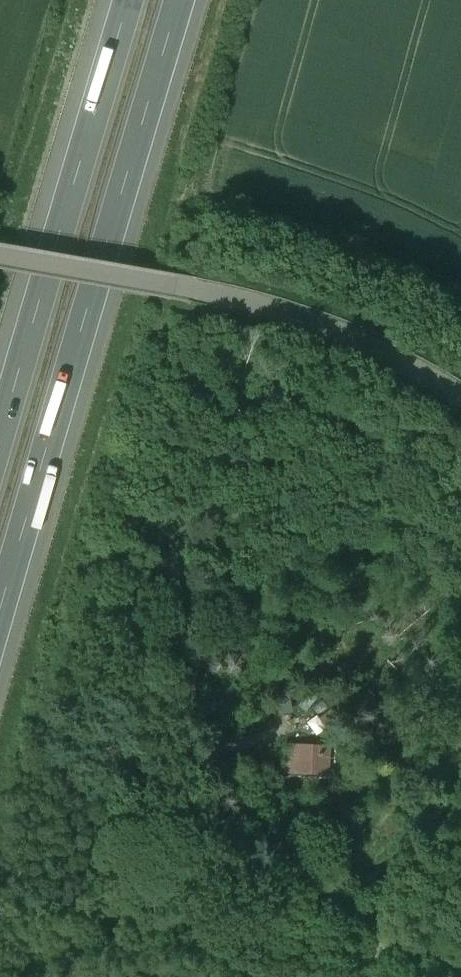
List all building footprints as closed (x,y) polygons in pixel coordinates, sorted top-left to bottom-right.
[(330,744),(286,744),(286,773),(330,774),(330,744)]
